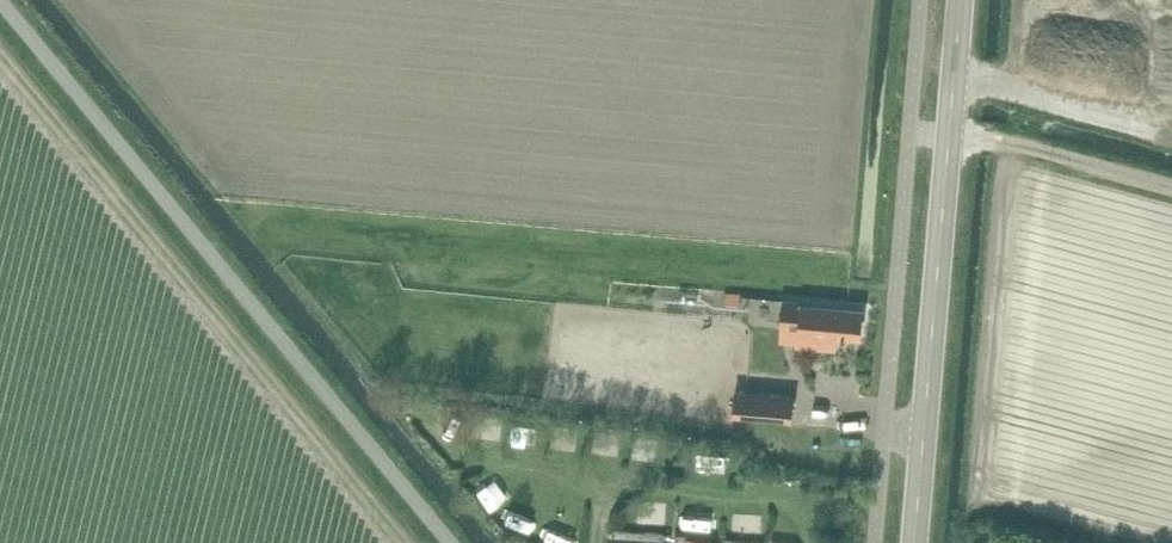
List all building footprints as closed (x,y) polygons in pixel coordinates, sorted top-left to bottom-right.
[(739,304),(740,293),(725,292),(724,303),(739,304)] [(784,299),(782,323),(800,325),(799,331),(798,343),(834,346),(835,331),(861,334),(862,331),(863,309),(803,304),(803,300),(784,299)] [(790,419),(792,395),(735,390),(733,414),(790,419)] [(781,535),(768,534),(768,542),(780,542),(781,535)]
